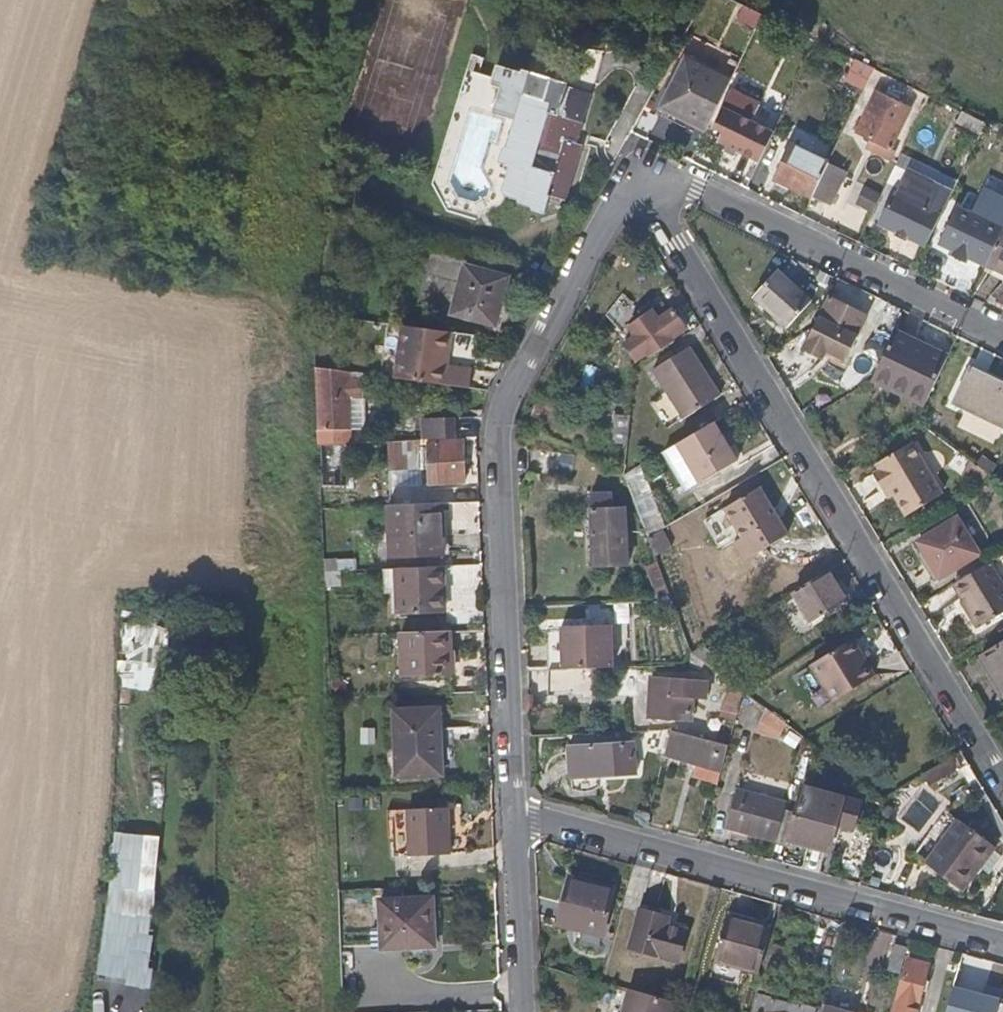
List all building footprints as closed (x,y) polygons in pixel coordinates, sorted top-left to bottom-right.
[(768,35),(775,21),(761,14),(755,28),(768,35)] [(861,89),(871,68),(827,46),(816,66),(844,81),(861,89)] [(705,131),(730,79),(701,65),(684,56),(659,108),(691,125),(705,131)] [(588,118),(592,103),(596,91),(571,82),(572,78),(546,71),(525,64),(523,68),(500,61),(495,74),(493,83),(467,75),(455,115),(442,156),(434,182),(450,205),(478,214),(499,192),(503,188),(516,193),(518,198),(528,202),(530,206),(543,211),(550,190),(564,195),(574,166),(582,139),(581,139),(571,135),(579,115),(588,118)] [(493,83),(495,74),(469,66),(467,75),(493,83)] [(750,122),(757,106),(730,93),(712,128),(722,134),(717,142),(746,157),(758,164),(772,135),(750,122)] [(891,148),(909,109),(875,93),(856,131),(891,148)] [(980,133),(985,123),(962,112),(957,122),(980,133)] [(581,139),(588,118),(579,115),(571,135),(581,139)] [(811,197),(828,162),(791,145),(774,180),(811,197)] [(829,206),(846,171),(828,162),(811,197),(829,206)] [(919,205),(931,184),(912,173),(899,195),(919,205)] [(923,247),(946,202),(951,191),(932,181),(931,184),(919,205),(899,195),(892,191),(880,215),(876,223),(900,235),(923,247)] [(1002,227),(1002,200),(983,189),(971,214),(957,207),(940,243),(971,259),(984,265),(1002,227)] [(984,265),(1002,274),(1002,227),(984,265)] [(551,274),(558,263),(545,256),(539,266),(551,274)] [(495,324),(509,275),(478,266),(462,261),(447,311),(495,324)] [(811,303),(777,272),(755,295),(772,310),(769,314),(787,330),(811,303)] [(858,347),(869,324),(864,322),(867,318),(829,298),(818,320),(802,351),(822,361),(827,352),(849,364),(858,347)] [(658,320),(668,311),(660,302),(650,309),(658,320)] [(671,337),(686,327),(672,309),(668,311),(658,320),(650,309),(627,327),(635,337),(623,346),(634,361),(646,353),(648,356),(673,340),(671,337)] [(441,365),(446,331),(430,328),(401,325),(394,378),(429,383),(444,385),(446,365),(441,365)] [(446,365),(451,332),(446,331),(441,365),(446,365)] [(923,406),(943,365),(891,340),(871,380),(923,406)] [(721,397),(690,346),(659,365),(689,415),(721,397)] [(469,388),(471,369),(446,365),(444,385),(469,388)] [(362,427),(360,381),(347,382),(346,372),(313,367),(315,408),(317,445),(319,445),(346,443),(349,443),(349,428),(362,427)] [(969,370),(954,402),(1002,426),(1002,386),(969,370)] [(453,438),(453,416),(421,418),(423,439),(425,439),(453,438)] [(733,461),(711,421),(673,440),(692,475),(713,464),(716,470),(733,461)] [(463,480),(460,442),(425,443),(425,439),(423,439),(405,440),(385,441),(385,446),(386,469),(398,468),(425,467),(426,481),(463,480)] [(348,467),(346,443),(319,445),(321,484),(336,484),(337,468),(348,467)] [(945,495),(913,443),(875,465),(878,472),(873,474),(884,493),(890,489),(894,497),(906,517),(945,495)] [(995,478),(969,459),(961,471),(982,487),(995,478)] [(695,481),(716,470),(713,464),(692,475),(695,481)] [(797,551),(759,486),(716,511),(754,578),(797,551)] [(894,497),(890,489),(884,493),(889,501),(894,497)] [(627,563),(626,528),(619,528),(619,507),(611,507),(610,492),(589,493),(593,564),(627,563)] [(646,534),(629,492),(610,492),(611,507),(619,507),(619,528),(626,528),(630,528),(635,562),(658,561),(646,534)] [(445,553),(444,502),(390,504),(389,505),(392,555),(445,553)] [(979,556),(956,519),(918,542),(940,579),(979,556)] [(444,612),(442,585),(480,583),(479,566),(421,567),(384,569),(385,594),(397,593),(398,614),(444,612)] [(1002,612),(1002,586),(992,568),(957,591),(979,626),(1002,612)] [(342,583),(341,571),(323,572),(323,584),(342,583)] [(818,590),(832,581),(827,571),(812,579),(818,590)] [(811,621),(845,601),(832,581),(818,590),(812,579),(793,591),(811,621)] [(613,667),(611,626),(562,629),(562,633),(563,669),(573,669),(613,667)] [(444,659),(443,630),(400,632),(402,676),(450,674),(449,659),(444,659)] [(563,669),(562,633),(546,634),(548,670),(563,669)] [(876,680),(852,641),(812,667),(835,704),(876,680)] [(124,675),(155,676),(157,645),(126,643),(124,675)] [(984,656),(1002,687),(1002,644),(984,656)] [(984,656),(976,660),(1000,698),(1002,696),(1002,687),(984,656)] [(835,704),(812,667),(800,673),(824,711),(835,704)] [(574,696),(573,669),(563,669),(548,670),(549,697),(574,696)] [(692,713),(694,679),(651,676),(648,718),(676,719),(677,713),(692,713)] [(749,688),(739,679),(733,685),(742,693),(749,688)] [(736,714),(742,693),(733,685),(727,681),(721,710),(736,714)] [(436,739),(434,706),(408,707),(391,708),(393,751),(395,775),(441,773),(439,738),(436,739)] [(691,745),(694,735),(679,731),(676,741),(691,745)] [(660,758),(663,743),(645,739),(642,749),(647,752),(645,755),(660,758)] [(711,770),(716,753),(691,745),(676,741),(671,759),(711,770)] [(636,774),(634,743),(570,746),(571,776),(636,774)] [(928,785),(958,767),(952,757),(922,774),(928,785)] [(852,823),(858,802),(802,787),(788,835),(829,846),(837,820),(852,823)] [(774,840),(784,803),(737,790),(728,827),(774,840)] [(447,840),(446,807),(390,810),(391,829),(392,856),(407,856),(407,851),(409,850),(409,856),(448,854),(447,840)] [(885,822),(892,813),(886,810),(880,818),(885,822)] [(973,866),(989,841),(957,819),(928,863),(964,889),(978,870),(973,866)] [(978,870),(995,846),(989,841),(973,866),(978,870)] [(106,910),(136,914),(143,864),(113,860),(106,910)] [(599,930),(610,889),(594,884),(593,888),(566,880),(556,922),(578,928),(574,945),(594,950),(599,930)] [(435,947),(432,898),(399,899),(379,900),(381,950),(435,947)] [(679,961),(687,931),(666,925),(668,917),(641,909),(631,948),(679,961)] [(759,971),(771,927),(723,914),(708,969),(743,979),(746,967),(759,971)] [(837,943),(844,922),(828,917),(822,940),(837,944),(837,943)] [(901,971),(907,946),(893,943),(886,968),(901,971)] [(927,963),(907,958),(893,1009),(906,1011),(915,1011),(927,963)] [(658,997),(628,989),(622,1011),(654,1011),(658,997)] [(788,1003),(773,999),(774,997),(758,993),(753,1009),(761,1011),(785,1011),(788,1003)] [(675,1002),(658,997),(654,1011),(672,1011),(675,1002)] [(814,1010),(788,1003),(785,1011),(814,1011),(814,1010)]
